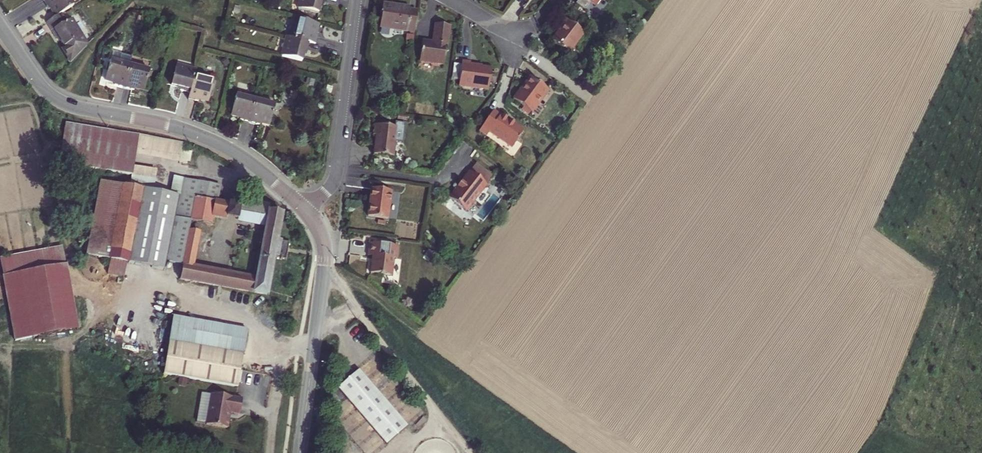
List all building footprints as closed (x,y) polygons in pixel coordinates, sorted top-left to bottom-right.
[(56,17),(61,13),(73,6),(70,0),(44,0),(43,1),(48,9),(50,8),(56,17)] [(324,0),(300,0),(298,9),(318,14),(320,4),(323,5),(324,0)] [(575,4),(584,11),(591,2),(596,6),(601,0),(578,0),(575,4)] [(414,32),(416,11),(409,10),(409,8),(382,4),(379,28),(414,32)] [(70,62),(87,45),(71,19),(66,22),(61,13),(56,17),(46,23),(57,40),(59,39),(64,47),(62,48),(70,62)] [(319,24),(298,19),(294,39),(310,43),(316,45),(319,34),(316,34),(319,24)] [(551,41),(568,54),(583,34),(580,31),(572,25),(566,21),(551,41)] [(572,25),(580,31),(583,28),(574,22),(572,25)] [(447,46),(449,26),(435,24),(433,40),(435,40),(435,43),(432,43),(421,41),(419,61),(443,65),(446,46),(447,46)] [(307,53),(310,43),(294,39),(287,37),(282,57),(303,62),(305,52),(307,53)] [(112,53),(110,61),(118,63),(120,55),(112,53)] [(114,86),(124,88),(129,66),(131,58),(120,55),(118,63),(110,61),(105,81),(114,84),(114,86)] [(459,81),(458,86),(488,90),(491,69),(469,66),(470,63),(461,62),(461,65),(459,81)] [(459,81),(461,65),(453,64),(451,80),(459,81)] [(149,71),(129,66),(124,88),(133,91),(134,89),(144,91),(149,71)] [(180,91),(190,93),(194,77),(195,71),(176,66),(171,86),(180,88),(180,91)] [(213,82),(194,77),(190,93),(188,99),(198,102),(198,100),(208,102),(213,82)] [(520,93),(531,78),(530,77),(519,92),(520,93)] [(538,103),(548,91),(531,78),(520,93),(519,92),(513,100),(523,107),(530,112),(537,102),(538,103)] [(239,120),(249,123),(255,100),(235,95),(230,115),(240,118),(239,120)] [(274,105),(255,100),(249,123),(259,125),(260,123),(269,125),(274,105)] [(527,115),(530,112),(523,107),(521,111),(527,115)] [(489,132),(512,148),(524,131),(500,115),(500,116),(493,111),(479,131),(486,136),(489,132)] [(111,131),(62,122),(56,153),(64,154),(62,164),(133,176),(135,167),(137,155),(179,164),(181,151),(183,143),(111,131)] [(373,155),(392,157),(394,143),(398,143),(400,128),(374,125),(373,136),(376,136),(373,155)] [(192,153),(181,151),(179,164),(189,166),(192,153)] [(475,164),(469,172),(486,185),(493,177),(475,164)] [(194,198),(216,202),(219,186),(183,179),(175,177),(172,193),(180,194),(179,197),(155,192),(155,189),(158,172),(135,167),(133,176),(133,178),(144,180),(127,266),(163,272),(164,264),(181,266),(188,230),(190,221),(194,198)] [(448,199),(466,212),(486,185),(469,172),(448,199)] [(127,266),(144,180),(133,178),(132,186),(103,181),(86,269),(125,276),(127,266)] [(367,217),(387,220),(391,192),(371,189),(367,217)] [(199,233),(188,230),(181,266),(179,281),(237,290),(249,292),(266,295),(272,256),(285,258),(288,241),(275,239),(280,212),(272,210),(273,205),(267,200),(266,204),(258,203),(260,196),(249,194),(248,201),(243,200),(241,207),(240,207),(237,220),(263,225),(254,278),(192,269),(199,233)] [(216,202),(194,198),(190,221),(210,225),(211,215),(228,218),(230,205),(217,202),(216,202)] [(240,207),(230,205),(228,218),(237,220),(240,207)] [(15,351),(78,340),(58,230),(0,240),(0,269),(15,351)] [(397,259),(398,246),(370,243),(368,256),(372,256),(370,274),(391,276),(394,259),(397,259)] [(246,331),(171,320),(163,376),(238,387),(246,331)] [(211,394),(207,425),(228,428),(230,412),(240,414),(242,399),(211,394)]
